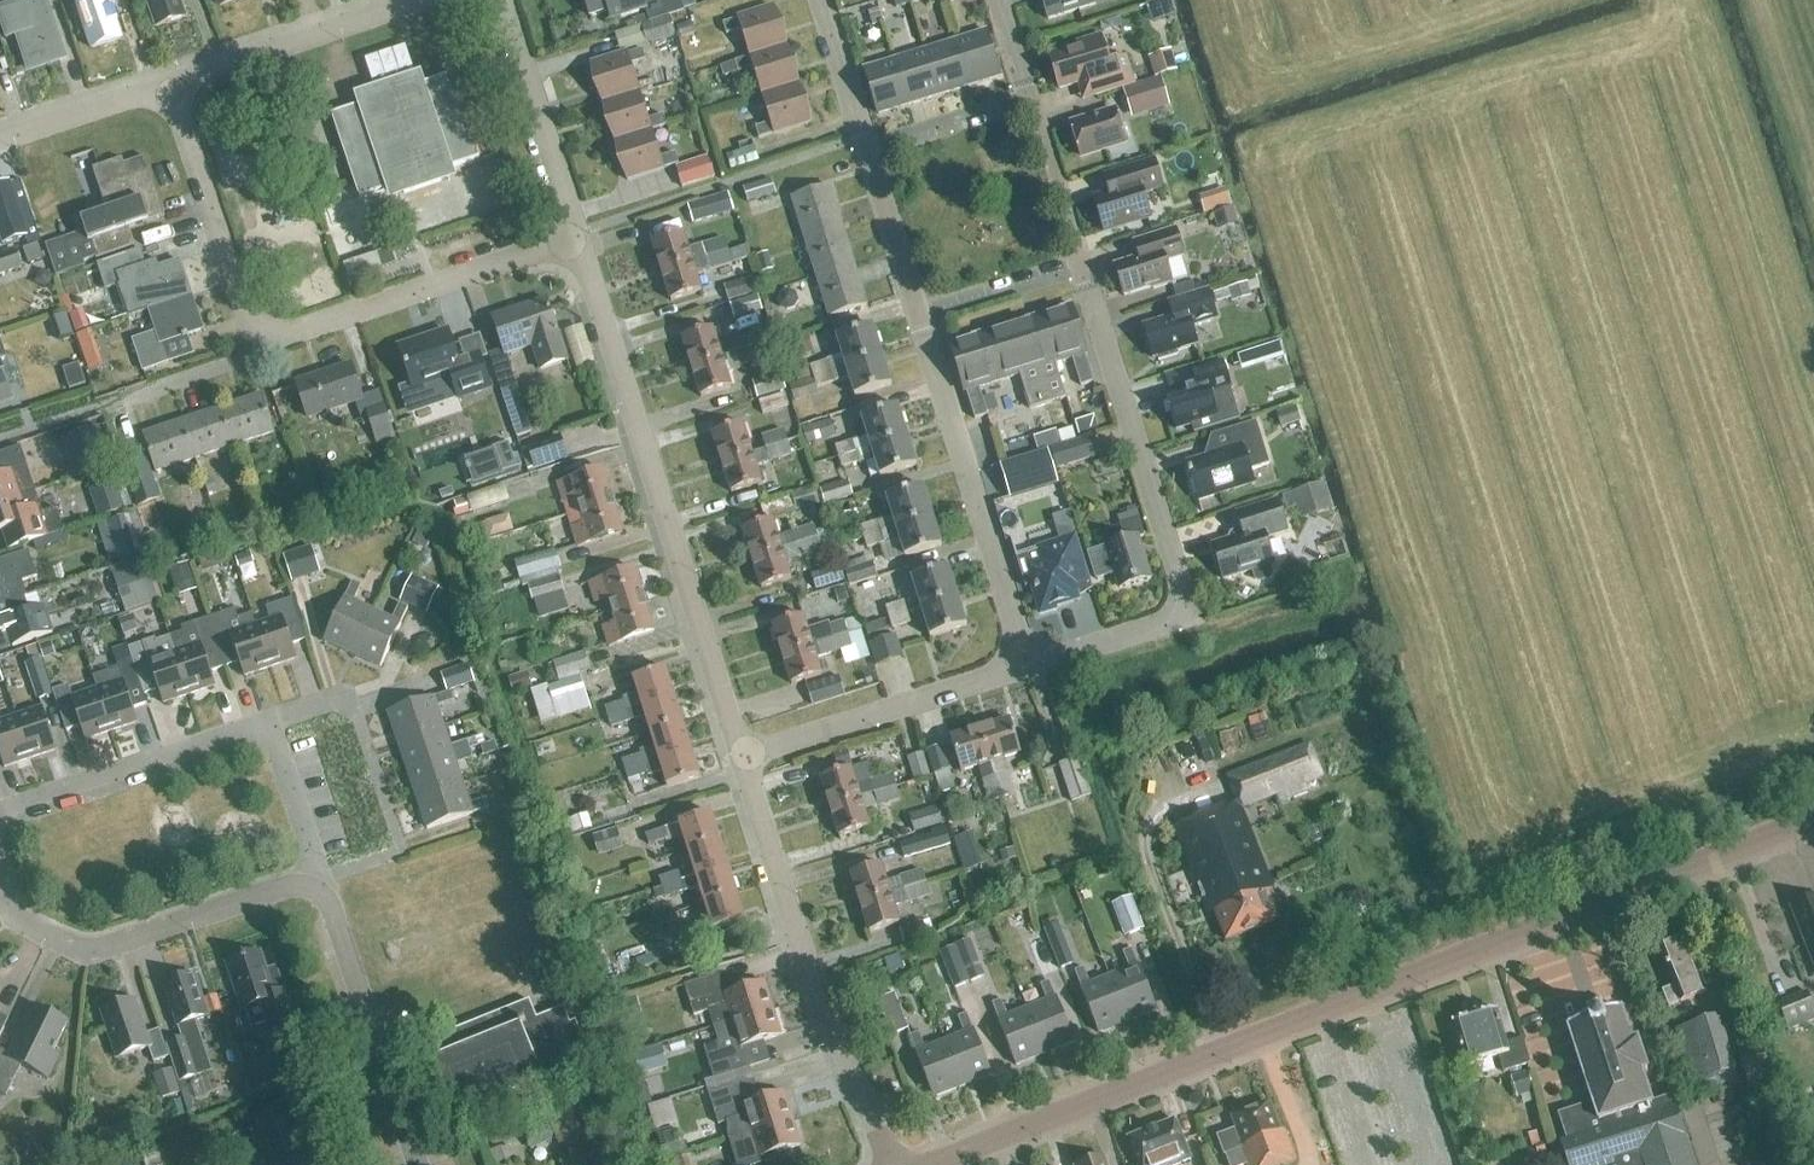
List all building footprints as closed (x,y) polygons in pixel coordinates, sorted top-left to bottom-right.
[(8,44),(20,40),(30,70),(65,58),(48,7),(46,0),(34,0),(0,11),(0,19),(8,44)] [(121,39),(108,0),(79,0),(76,1),(92,49),(121,39)] [(186,18),(180,0),(147,0),(156,28),(186,18)] [(662,0),(585,0),(591,18),(608,12),(611,21),(609,21),(609,22),(645,11),(649,23),(667,17),(662,0)] [(667,17),(684,12),(680,0),(662,0),(667,17)] [(909,0),(894,0),(897,8),(911,4),(909,0)] [(1110,0),(1042,0),(1048,21),(1110,1),(1110,0)] [(741,31),(750,58),(786,46),(774,8),(738,20),(723,25),(726,36),(741,31)] [(884,23),(879,10),(868,13),(873,27),(884,23)] [(675,36),(669,17),(647,24),(653,43),(675,36)] [(676,27),(679,37),(694,33),(691,22),(676,27)] [(986,32),(955,42),(969,87),(1000,78),(986,32)] [(1079,48),(1049,57),(1060,90),(1077,85),(1082,101),(1096,97),(1134,85),(1126,58),(1109,63),(1101,36),(1077,43),(1079,48)] [(969,87),(955,42),(941,46),(938,37),(924,41),(926,51),(925,51),(939,96),(969,87)] [(798,85),(786,46),(750,58),(735,63),(722,67),(720,68),(725,83),(740,78),(738,74),(753,69),(762,96),(798,85)] [(480,160),(473,137),(471,132),(465,115),(452,75),(427,84),(420,86),(406,47),(365,61),(375,89),(406,78),(407,81),(370,93),(373,102),(367,104),(332,115),(353,178),(354,182),(360,200),(402,186),(404,194),(441,182),(438,173),(480,160)] [(627,54),(591,66),(604,105),(640,94),(631,66),(646,61),(643,50),(628,55),(627,54)] [(939,96),(925,51),(895,60),(909,106),(939,96)] [(1170,51),(1152,57),(1158,78),(1177,72),(1170,51)] [(909,106),(895,60),(864,70),(879,115),(909,106)] [(1169,108),(1160,78),(1135,86),(1123,90),(1132,120),(1169,108)] [(811,124),(798,85),(762,96),(771,124),(756,129),(759,140),(774,135),(811,124)] [(648,121),(640,94),(604,105),(616,144),(652,132),(652,131),(667,127),(664,116),(648,121)] [(1081,157),(1126,143),(1116,112),(1071,126),(1081,157)] [(661,159),(652,132),(616,144),(628,182),(664,170),(679,165),(676,154),(661,159)] [(760,163),(755,147),(727,156),(732,172),(760,163)] [(715,178),(709,157),(676,167),(683,189),(715,178)] [(165,217),(145,158),(125,165),(123,159),(93,169),(108,212),(82,221),(86,232),(46,245),(56,276),(85,266),(84,262),(96,258),(97,259),(135,246),(129,229),(165,217)] [(1108,196),(1094,200),(1104,232),(1150,218),(1143,195),(1163,189),(1155,161),(1122,171),(1103,177),(1108,196)] [(776,195),(772,180),(743,189),(748,204),(776,195)] [(0,185),(0,235),(4,245),(29,237),(32,246),(41,243),(20,181),(11,184),(10,182),(0,185)] [(793,199),(805,239),(843,227),(830,188),(793,199)] [(734,212),(728,194),(688,206),(693,225),(734,212)] [(1213,201),(1212,197),(1204,200),(1209,214),(1213,213),(1233,207),(1230,196),(1213,201)] [(1238,226),(1233,209),(1213,215),(1218,231),(1238,226)] [(855,266),(843,227),(805,239),(817,278),(855,266)] [(1175,230),(1134,243),(1140,259),(1115,267),(1124,297),(1153,288),(1154,290),(1172,285),(1171,282),(1188,277),(1182,258),(1184,257),(1175,230)] [(662,273),(728,252),(724,238),(688,250),(683,233),(653,243),(662,273)] [(28,266),(43,262),(38,246),(23,250),(28,266)] [(747,246),(728,252),(729,253),(733,265),(751,259),(747,246)] [(140,250),(98,264),(106,290),(116,286),(127,319),(149,311),(192,296),(180,262),(148,273),(140,250)] [(22,268),(16,252),(0,258),(0,276),(22,268)] [(701,293),(696,276),(733,265),(729,253),(728,252),(662,273),(671,302),(701,293)] [(773,271),(768,253),(757,256),(762,274),(773,271)] [(867,306),(855,266),(817,278),(829,318),(867,306)] [(758,294),(753,279),(724,288),(729,303),(758,294)] [(1251,292),(1261,289),(1258,280),(1248,283),(1228,289),(1221,291),(1224,300),(1231,298),(1232,302),(1252,296),(1251,292)] [(1173,317),(1147,330),(1160,360),(1160,363),(1177,356),(1175,353),(1196,346),(1189,323),(1216,317),(1207,290),(1167,304),(1173,317)] [(782,293),(778,300),(780,307),(787,311),(794,309),(798,303),(796,295),(789,291),(782,293)] [(157,333),(131,342),(142,372),(170,362),(164,344),(204,330),(192,296),(149,311),(157,333)] [(762,312),(758,296),(730,304),(735,320),(762,312)] [(489,355),(501,392),(517,387),(506,355),(533,346),(541,370),(568,361),(547,300),(493,318),(503,350),(489,355)] [(1071,306),(1041,316),(1056,365),(1072,360),(1081,387),(1094,383),(1085,356),(1087,355),(1071,306)] [(83,307),(70,311),(89,370),(101,366),(83,307)] [(74,336),(67,315),(50,320),(57,342),(74,336)] [(1041,316),(1011,325),(1026,374),(1056,365),(1041,316)] [(1011,325),(980,334),(996,384),(1026,374),(1011,325)] [(813,378),(883,357),(874,327),(836,339),(842,356),(809,366),(813,378)] [(692,368),(759,347),(759,346),(755,334),(718,345),(713,329),(683,339),(692,368)] [(764,331),(755,334),(759,346),(768,344),(764,331)] [(399,349),(412,387),(403,391),(410,410),(458,394),(459,399),(490,388),(481,361),(461,367),(449,333),(399,349)] [(980,334),(950,344),(965,393),(967,393),(975,420),(988,416),(980,389),(996,384),(980,334)] [(814,356),(808,336),(779,345),(785,365),(814,356)] [(763,360),(759,347),(692,368),(701,398),(732,388),(727,374),(740,369),(740,367),(763,360)] [(1258,349),(1237,357),(1242,371),(1263,364),(1258,349)] [(892,386),(883,357),(813,378),(817,389),(849,379),(855,398),(892,386)] [(13,399),(0,362),(0,404),(13,399)] [(1198,388),(1166,398),(1176,430),(1191,425),(1194,434),(1241,420),(1231,390),(1222,362),(1192,372),(1198,388)] [(397,440),(389,418),(380,392),(362,398),(351,366),(297,384),(309,419),(356,403),(364,427),(371,425),(378,446),(397,440)] [(809,366),(796,371),(799,383),(813,378),(809,366)] [(786,392),(781,374),(753,382),(757,396),(751,398),(752,402),(786,392)] [(818,394),(817,389),(813,378),(799,383),(789,386),(794,401),(818,394)] [(789,408),(785,394),(759,402),(763,416),(789,408)] [(245,401),(222,409),(235,446),(274,433),(264,402),(247,407),(245,401)] [(861,419),(867,437),(836,447),(839,459),(908,437),(899,408),(861,419)] [(1300,423),(1295,408),(1276,414),(1281,429),(1300,423)] [(235,446),(222,409),(217,411),(219,416),(203,422),(201,416),(183,422),(196,459),(235,446)] [(1099,432),(1094,418),(1076,423),(1080,438),(1099,432)] [(836,436),(831,420),(803,429),(808,445),(836,436)] [(196,459),(183,422),(185,428),(169,433),(167,427),(144,435),(157,473),(196,459)] [(1270,465),(1256,422),(1211,436),(1217,455),(1187,464),(1199,501),(1254,484),(1250,471),(1270,465)] [(713,434),(722,464),(752,455),(743,425),(713,434)] [(111,464),(99,428),(63,439),(74,476),(111,464)] [(762,437),(766,450),(788,443),(784,430),(762,437)] [(1061,447),(1076,442),(1072,430),(1057,435),(1061,447)] [(1061,447),(1056,432),(1034,439),(1039,454),(1050,450),(1061,447)] [(568,460),(562,437),(529,447),(529,449),(524,450),(529,470),(535,468),(535,470),(568,460)] [(917,466),(908,437),(839,459),(843,470),(874,460),(880,478),(917,466)] [(1088,439),(1061,448),(1061,447),(1050,450),(1050,451),(1051,451),(1057,469),(1094,458),(1088,439)] [(469,465),(466,467),(468,472),(471,471),(475,483),(518,469),(509,443),(493,449),(494,451),(468,460),(469,465)] [(762,484),(756,466),(791,455),(788,443),(766,450),(752,455),(722,464),(732,494),(762,484)] [(27,466),(21,447),(0,454),(0,504),(36,492),(27,466)] [(155,482),(144,450),(121,458),(132,490),(155,482)] [(1047,452),(1001,466),(1011,499),(1057,485),(1047,452)] [(578,500),(582,512),(612,502),(602,471),(558,485),(564,504),(578,500)] [(126,510),(116,479),(89,488),(99,519),(126,510)] [(853,497),(848,481),(820,490),(825,506),(853,497)] [(1329,502),(1323,484),(1292,494),(1299,513),(1329,502)] [(819,505),(815,488),(791,495),(796,512),(819,505)] [(887,499),(892,518),(861,528),(864,539),(933,517),(924,488),(887,499)] [(501,506),(496,491),(469,499),(473,514),(501,506)] [(43,513),(36,492),(0,504),(0,532),(18,527),(24,544),(21,545),(22,546),(37,541),(64,532),(56,509),(43,513)] [(458,512),(454,513),(457,520),(473,516),(469,501),(456,505),(458,512)] [(1288,532),(1278,501),(1236,514),(1241,530),(1231,534),(1228,541),(1212,546),(1223,581),(1252,572),(1255,582),(1260,584),(1271,581),(1273,576),(1270,566),(1274,565),(1266,539),(1288,532)] [(622,534),(612,502),(582,512),(585,524),(572,528),(578,548),(622,534)] [(131,515),(108,523),(121,562),(144,554),(131,515)] [(510,517),(487,523),(492,539),(514,532),(510,517)] [(942,547),(933,517),(864,539),(868,549),(868,551),(900,541),(905,558),(942,547)] [(752,560),(827,536),(827,537),(833,535),(831,527),(816,532),(814,526),(779,537),(774,520),(743,530),(752,560)] [(1145,537),(1140,520),(1120,526),(1125,542),(1107,548),(1107,549),(1091,554),(1090,553),(1089,553),(1098,581),(1099,581),(1099,579),(1115,574),(1120,589),(1150,580),(1138,540),(1145,537)] [(64,532),(37,541),(39,548),(66,539),(64,532)] [(419,532),(414,544),(426,550),(432,538),(419,532)] [(155,533),(146,536),(150,550),(160,547),(155,533)] [(792,580),(787,562),(830,548),(827,537),(827,536),(752,560),(762,589),(792,580)] [(1092,586),(1077,538),(1075,538),(1075,539),(1039,550),(1039,552),(1018,558),(1011,538),(1010,539),(1026,589),(1027,589),(1026,585),(1032,583),(1036,593),(1034,594),(1040,614),(1056,609),(1055,607),(1078,600),(1075,591),(1092,586)] [(868,549),(864,539),(853,542),(857,553),(868,549)] [(321,574),(312,547),(284,556),(293,583),(321,574)] [(23,582),(21,577),(36,572),(29,551),(0,561),(0,606),(24,598),(24,599),(28,597),(23,582)] [(233,562),(229,551),(217,554),(221,566),(233,562)] [(561,569),(556,551),(516,562),(522,584),(559,573),(558,570),(561,569)] [(240,568),(254,563),(251,554),(237,559),(240,568)] [(158,601),(144,562),(113,573),(127,613),(158,601)] [(878,579),(873,562),(846,571),(851,587),(878,579)] [(196,581),(190,563),(170,570),(176,588),(196,581)] [(845,583),(840,567),(811,575),(816,591),(845,583)] [(912,580),(921,609),(958,597),(949,568),(912,580)] [(609,599),(613,611),(644,602),(634,570),(590,584),(596,603),(609,599)] [(569,611),(559,573),(522,584),(523,588),(529,586),(533,601),(535,600),(540,619),(569,611)] [(428,615),(440,589),(412,576),(400,602),(428,615)] [(353,655),(373,611),(354,602),(362,586),(353,582),(346,598),(345,598),(324,642),(353,655)] [(847,584),(835,588),(840,606),(853,602),(847,584)] [(967,627),(958,597),(921,609),(930,638),(967,627)] [(24,599),(24,598),(0,606),(0,635),(8,632),(13,647),(53,634),(44,607),(29,612),(24,599)] [(307,640),(295,607),(292,598),(266,607),(271,621),(257,626),(271,668),(297,659),(292,645),(307,640)] [(654,633),(644,602),(613,611),(617,623),(603,628),(609,647),(654,633)] [(907,613),(904,602),(886,607),(889,619),(907,613)] [(393,620),(373,611),(353,655),(381,668),(402,625),(401,624),(409,608),(400,604),(393,620)] [(271,668),(257,626),(242,631),(235,610),(209,618),(226,668),(240,663),(245,677),(271,668)] [(911,624),(907,613),(889,619),(893,629),(911,624)] [(138,627),(133,614),(118,618),(123,632),(138,627)] [(783,656),(861,631),(857,619),(830,628),(829,623),(808,630),(804,617),(773,626),(783,656)] [(226,668),(209,618),(182,628),(183,632),(170,637),(190,695),(216,687),(211,673),(226,668)] [(886,630),(883,621),(865,627),(868,636),(886,630)] [(822,676),(816,658),(851,647),(856,662),(870,658),(861,631),(783,656),(792,685),(822,676)] [(869,645),(876,667),(903,658),(896,636),(869,645)] [(190,695),(170,637),(156,642),(155,639),(128,648),(132,660),(144,695),(145,695),(159,690),(164,704),(190,695)] [(52,645),(39,649),(42,656),(43,660),(56,656),(52,645)] [(36,647),(25,651),(29,662),(40,658),(36,647)] [(578,673),(590,669),(585,652),(553,663),(554,664),(548,666),(554,686),(580,677),(578,673)] [(54,696),(41,658),(40,658),(29,662),(25,663),(38,701),(54,696)] [(148,704),(145,695),(144,695),(132,660),(118,665),(121,672),(110,675),(109,672),(93,677),(98,690),(112,732),(138,723),(134,709),(148,704)] [(473,684),(467,666),(442,674),(448,692),(473,684)] [(633,680),(638,694),(623,698),(624,701),(605,707),(608,717),(674,697),(665,670),(633,680)] [(533,688),(528,672),(509,679),(514,694),(533,688)] [(590,709),(580,677),(554,686),(555,686),(549,688),(548,686),(513,698),(523,731),(590,709)] [(813,706),(845,696),(839,677),(807,688),(813,706)] [(112,732),(98,690),(72,699),(86,741),(112,732)] [(434,697),(388,713),(398,742),(444,727),(438,707),(454,701),(451,693),(435,698),(434,697)] [(682,724),(674,697),(608,717),(611,728),(645,717),(650,734),(682,724)] [(43,709),(17,718),(31,759),(57,751),(43,709)] [(17,718),(1,723),(0,721),(0,754),(5,768),(31,759),(17,718)] [(1015,795),(1004,760),(1021,755),(1011,721),(981,730),(991,764),(992,763),(996,777),(995,778),(1002,799),(1015,795)] [(689,750),(682,724),(650,734),(654,746),(640,751),(641,755),(622,761),(625,771),(628,771),(689,750)] [(483,736),(468,742),(451,747),(444,727),(398,742),(408,771),(471,750),(486,744),(483,736)] [(991,764),(981,730),(951,739),(961,773),(979,767),(989,803),(1002,799),(995,778),(996,777),(992,763),(991,764)] [(563,760),(556,737),(529,745),(537,768),(563,760)] [(895,741),(881,745),(884,755),(899,751),(895,741)] [(495,744),(481,748),(485,758),(499,754),(495,744)] [(1240,808),(1321,776),(1309,746),(1228,778),(1237,800),(1228,804),(1226,799),(1220,801),(1222,806),(1193,817),(1194,821),(1176,828),(1209,915),(1215,912),(1227,941),(1278,921),(1270,900),(1276,898),(1240,808)] [(951,771),(944,748),(929,752),(936,776),(951,771)] [(835,753),(840,770),(854,765),(849,749),(835,753)] [(474,759),(471,750),(408,771),(418,801),(464,785),(457,765),(474,759)] [(698,776),(689,750),(628,771),(631,781),(661,771),(666,787),(698,776)] [(930,777),(923,754),(907,758),(915,782),(930,777)] [(1091,797),(1078,758),(1059,764),(1071,803),(1091,797)] [(830,808),(896,788),(892,775),(856,786),(851,769),(821,779),(830,808)] [(470,805),(464,785),(418,801),(428,830),(474,814),(473,814),(490,808),(487,799),(470,805)] [(870,828),(864,811),(900,799),(896,788),(830,808),(840,838),(870,828)] [(560,814),(568,812),(562,794),(554,796),(560,814)] [(943,825),(938,807),(910,815),(915,833),(943,825)] [(972,832),(967,813),(952,817),(958,836),(972,832)] [(711,814),(679,824),(645,835),(649,845),(668,839),(669,843),(684,838),(688,851),(720,841),(711,814)] [(569,821),(573,835),(593,830),(589,816),(569,821)] [(956,843),(950,824),(931,830),(932,834),(900,845),(904,859),(956,843)] [(622,847),(617,830),(594,836),(599,853),(622,847)] [(970,833),(955,838),(966,868),(981,863),(970,833)] [(663,888),(728,868),(720,841),(688,851),(693,867),(652,880),(655,890),(663,888)] [(1004,862),(1017,858),(1014,849),(1001,853),(1004,862)] [(1057,859),(1050,861),(1054,870),(1061,867),(1057,859)] [(860,904),(926,883),(922,870),(887,881),(882,865),(851,874),(860,904)] [(737,895),(728,868),(663,888),(666,899),(699,888),(705,905),(737,895)] [(900,924),(895,908),(931,898),(926,883),(860,904),(870,933),(900,924)] [(654,891),(658,901),(666,899),(663,888),(654,891)] [(745,922),(737,895),(705,905),(709,918),(675,929),(679,942),(745,922)] [(1144,930),(1132,898),(1112,905),(1125,938),(1144,930)] [(1806,903),(1803,901),(1791,906),(1806,944),(1813,941),(1813,900),(1806,903)] [(1013,925),(1018,926),(1024,923),(1027,919),(1026,915),(1020,913),(1013,916),(1011,921),(1013,925)] [(928,938),(924,922),(900,930),(904,945),(928,938)] [(1075,965),(1058,924),(1044,929),(1047,938),(1046,938),(1059,971),(1075,965)] [(1059,971),(1046,938),(1027,946),(1040,978),(1059,971)] [(1692,957),(1686,942),(1679,945),(1679,942),(1659,950),(1674,989),(1661,993),(1667,1010),(1708,995),(1702,979),(1703,978),(1698,962),(1692,957)] [(655,965),(649,947),(601,963),(607,980),(655,965)] [(1130,969),(1110,977),(1128,1022),(1157,1011),(1139,966),(1138,966),(1132,950),(1123,953),(1130,969)] [(275,996),(260,954),(228,964),(244,1010),(247,1009),(253,1027),(268,1022),(276,1046),(302,1037),(286,992),(275,996)] [(985,978),(976,955),(961,961),(970,984),(985,978)] [(970,984),(961,961),(946,967),(954,990),(970,984)] [(1128,1022),(1110,977),(1090,985),(1084,969),(1075,972),(1081,989),(1099,1034),(1128,1022)] [(764,982),(738,991),(722,974),(685,986),(694,1017),(709,1012),(714,1028),(773,1009),(764,982)] [(196,1021),(209,1017),(204,1001),(195,975),(164,986),(183,1041),(168,1046),(190,1110),(194,1108),(185,1081),(199,1076),(190,1049),(203,1045),(196,1021)] [(1047,1002),(1028,1010),(1045,1055),(1074,1043),(1057,998),(1056,998),(1050,982),(1041,986),(1047,1002)] [(1807,992),(1778,1004),(1789,1031),(1813,1021),(1813,1009),(1807,992)] [(909,1028),(895,994),(878,1001),(892,1036),(909,1028)] [(217,996),(204,1001),(209,1017),(223,1012),(217,996)] [(640,1013),(635,999),(625,1003),(630,1016),(640,1013)] [(448,1121),(587,1064),(581,1048),(584,1047),(574,1022),(571,1024),(565,1007),(538,1018),(530,1000),(449,1033),(456,1051),(424,1064),(448,1121)] [(154,1063),(169,1058),(160,1030),(146,1035),(135,1001),(103,1012),(119,1059),(149,1049),(154,1063)] [(1045,1055),(1028,1010),(1008,1017),(1001,1001),(993,1004),(999,1021),(998,1021),(1016,1066),(1045,1055)] [(68,1024),(33,1007),(10,1055),(0,1050),(0,1093),(7,1097),(22,1066),(49,1079),(59,1058),(53,1055),(68,1024)] [(781,1036),(773,1009),(714,1028),(719,1043),(705,1048),(714,1079),(752,1068),(745,1048),(781,1036)] [(1672,1098),(1652,1104),(1641,1073),(1647,1071),(1637,1040),(1631,1042),(1621,1010),(1601,1016),(1601,1014),(1586,1019),(1587,1021),(1567,1028),(1593,1105),(1560,1116),(1570,1148),(1563,1150),(1568,1164),(1694,1164),(1672,1098)] [(1465,1068),(1499,1058),(1503,1073),(1530,1065),(1523,1039),(1506,1044),(1496,1011),(1452,1025),(1465,1068)] [(965,1034),(945,1042),(963,1087),(992,1076),(974,1031),(967,1015),(958,1018),(965,1034)] [(1693,1086),(1730,1075),(1713,1019),(1676,1030),(1693,1086)] [(963,1087),(945,1042),(925,1050),(919,1033),(910,1037),(917,1053),(916,1054),(934,1099),(963,1087)] [(664,1068),(658,1049),(637,1055),(643,1075),(664,1068)] [(172,1070),(156,1076),(164,1098),(180,1093),(172,1070)] [(1534,1093),(1528,1072),(1510,1078),(1517,1098),(1534,1093)] [(273,1092),(270,1081),(249,1088),(253,1099),(273,1092)] [(793,1120),(784,1093),(748,1104),(742,1085),(709,1095),(719,1126),(727,1123),(729,1139),(729,1140),(793,1120)] [(655,1129),(678,1122),(671,1098),(648,1105),(655,1129)] [(601,1131),(590,1104),(549,1120),(560,1147),(601,1131)] [(1233,1116),(1237,1130),(1218,1139),(1230,1164),(1290,1164),(1297,1162),(1284,1131),(1279,1132),(1271,1105),(1233,1116)] [(793,1120),(729,1140),(737,1164),(763,1164),(777,1160),(775,1155),(801,1147),(793,1120)] [(1175,1121),(1129,1139),(1139,1164),(1178,1164),(1190,1160),(1175,1121)] [(554,1141),(545,1122),(524,1131),(532,1150),(554,1141)] [(1544,1143),(1539,1130),(1528,1134),(1532,1147),(1544,1143)] [(492,1164),(504,1164),(507,1164),(502,1149),(488,1154),(491,1163),(492,1164)] [(688,1155),(674,1160),(676,1164),(691,1164),(688,1155)]
